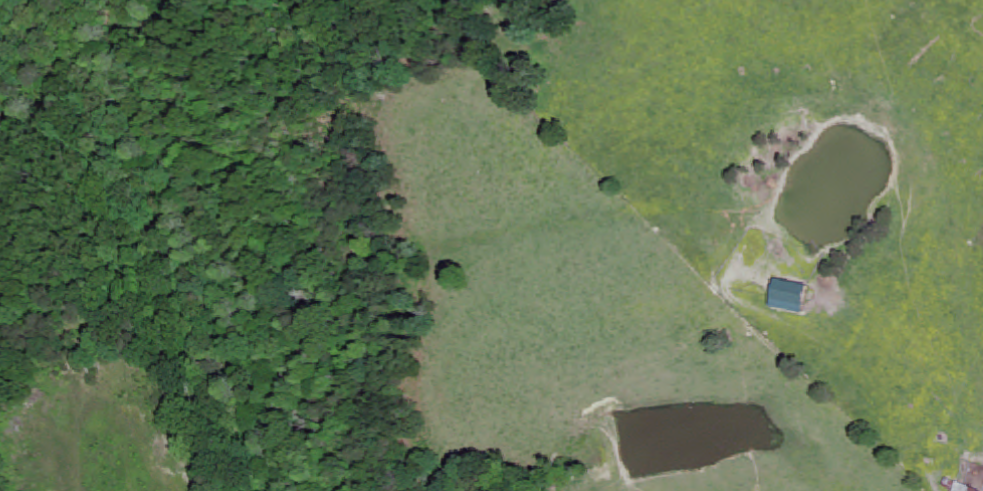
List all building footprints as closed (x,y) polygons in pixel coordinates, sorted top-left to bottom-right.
[(813,288),(781,280),(774,309),(807,316),(813,288)]
